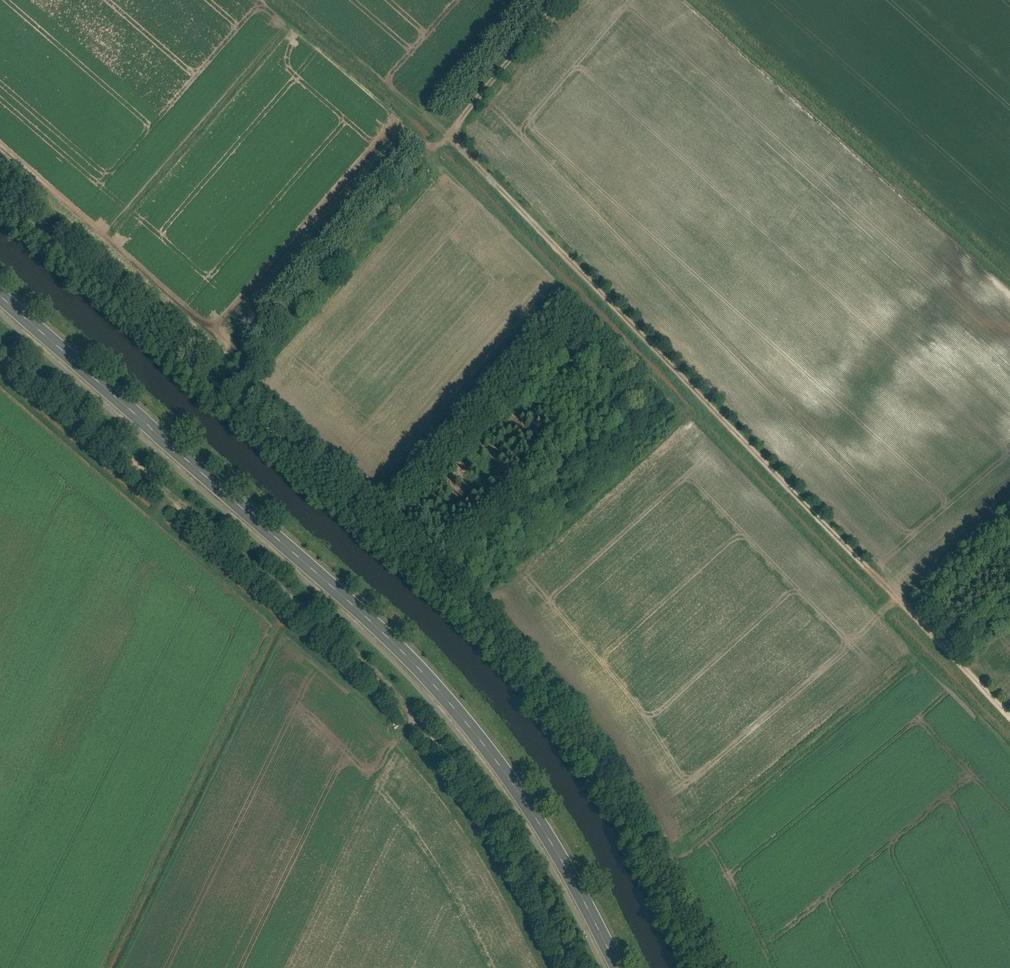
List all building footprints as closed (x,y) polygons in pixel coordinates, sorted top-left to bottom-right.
[(174,72),(169,79),(182,88),(187,81),(174,72)]
